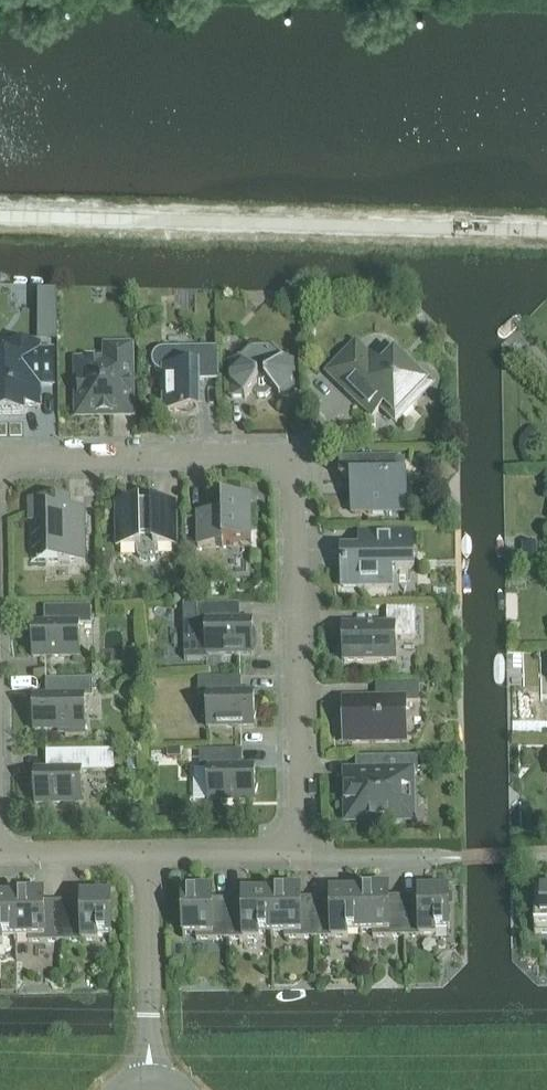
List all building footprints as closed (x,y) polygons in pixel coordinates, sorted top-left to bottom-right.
[(42,336),(58,335),(57,323),(42,324),(42,336)] [(79,381),(75,381),(76,397),(79,397),(79,414),(99,414),(99,417),(109,417),(109,429),(111,429),(110,414),(130,413),(129,342),(103,343),(103,349),(78,349),(79,381)] [(53,352),(38,352),(38,345),(6,345),(7,361),(0,361),(0,415),(23,415),(23,407),(39,407),(38,384),(54,383),(53,352)] [(239,361),(231,361),(232,398),(244,398),(245,399),(252,391),(258,397),(266,396),(272,391),(279,399),(280,397),(293,397),(292,360),(284,360),(271,347),(252,348),(239,361)] [(165,413),(199,412),(199,381),(219,381),(218,348),(164,349),(159,350),(155,352),(153,356),(152,361),(153,365),(156,369),(159,372),(164,373),(165,413)] [(381,408),(396,423),(416,402),(413,398),(425,385),(412,372),(416,369),(395,348),(378,365),(361,348),(351,348),(327,374),(369,414),(375,414),(381,408)] [(406,458),(341,460),(341,481),(352,480),(352,514),(407,513),(406,458)] [(251,543),(251,498),(222,499),(222,514),(197,514),(198,548),(223,547),(224,543),(251,543)] [(30,501),(31,522),(45,522),(45,562),(84,561),(83,509),(69,510),(69,501),(30,501)] [(176,504),(116,505),(117,547),(137,546),(137,552),(137,553),(137,555),(138,556),(139,558),(141,559),(143,561),(145,561),(148,561),(149,561),(151,561),(152,560),(154,558),(156,556),(156,554),(156,553),(157,552),(156,546),(176,546),(176,504)] [(413,568),(413,533),(360,534),(361,551),(337,551),(337,552),(342,552),(343,587),(392,587),(391,570),(415,570),(415,568),(413,568)] [(534,544),(523,544),(523,560),(534,560),(534,544)] [(253,654),(253,646),(254,644),(255,642),(255,640),(255,637),(255,635),(255,633),(254,630),(253,628),(253,621),(240,621),(240,604),(184,605),(184,623),(187,623),(187,659),(184,659),(184,660),(208,660),(207,654),(253,654)] [(92,625),(91,606),(44,607),(44,625),(32,625),(32,632),(31,634),(31,636),(30,637),(30,640),(30,641),(30,643),(31,646),(31,648),(32,650),(32,657),(80,656),(79,625),(92,625)] [(343,629),(344,661),(395,661),(395,639),(416,638),(415,608),(387,609),(387,628),(343,629)] [(152,655),(143,657),(147,673),(157,670),(152,655)] [(206,696),(207,727),(254,726),(254,719),(255,717),(256,714),(256,712),(256,710),(256,707),(256,705),(255,703),(254,701),(254,694),(241,694),(241,678),(198,679),(199,696),(206,696)] [(93,698),(92,679),(46,680),(46,697),(33,697),(33,705),(32,708),(32,709),(31,711),(31,714),(31,717),(32,718),(33,721),(34,723),(34,730),(65,729),(65,737),(85,737),(85,698),(93,698)] [(345,741),(412,740),(412,739),(405,739),(404,703),(419,703),(419,685),(376,685),(376,702),(345,702),(345,741)] [(180,749),(167,750),(167,758),(180,758),(180,749)] [(114,771),(114,751),(47,753),(47,771),(34,771),(35,778),(34,781),(33,783),(32,785),(32,788),(33,791),(33,792),(34,795),(35,797),(35,804),(82,803),(82,772),(114,771)] [(207,770),(208,801),(255,800),(255,793),(256,790),(257,788),(257,787),(257,783),(257,781),(257,780),(256,777),(255,775),(255,768),(242,768),(242,751),(199,751),(200,770),(207,770)] [(139,756),(128,756),(128,772),(139,772),(139,756)] [(418,757),(356,758),(356,771),(346,771),(346,822),(413,821),(413,818),(412,818),(411,774),(418,774),(418,757)] [(453,885),(425,886),(425,891),(419,891),(419,897),(404,897),(404,937),(436,936),(436,931),(447,931),(447,936),(449,936),(448,887),(453,887),(453,885)] [(534,885),(535,934),(542,934),(542,933),(546,933),(546,885),(541,885),(534,885)] [(388,886),(359,887),(360,938),(361,938),(361,933),(372,932),(373,938),(404,937),(404,897),(388,897),(388,886)] [(337,887),(337,892),(331,892),(331,898),(315,898),(316,938),(348,938),(348,933),(359,932),(359,938),(360,938),(359,887),(337,887)] [(249,889),(249,894),(242,894),(242,899),(227,900),(228,940),(259,939),(259,934),(271,934),(271,939),(272,939),(271,888),(249,889)] [(300,888),(271,888),(272,939),(273,939),(273,934),(284,934),(284,939),(316,938),(315,898),(300,899),(300,888)] [(212,889),(177,890),(177,891),(182,891),(183,940),(185,940),(185,935),(196,935),(196,940),(228,940),(227,900),(212,900),(212,889)] [(110,892),(116,892),(116,891),(88,891),(88,896),(81,896),(81,902),(62,902),(63,942),(98,942),(98,936),(109,936),(109,942),(111,942),(110,892)] [(15,892),(0,892),(0,943),(3,943),(3,938),(14,938),(14,943),(15,943),(15,892)] [(43,892),(15,892),(15,943),(16,943),(16,938),(28,937),(28,943),(63,942),(62,902),(44,902),(43,892)]
